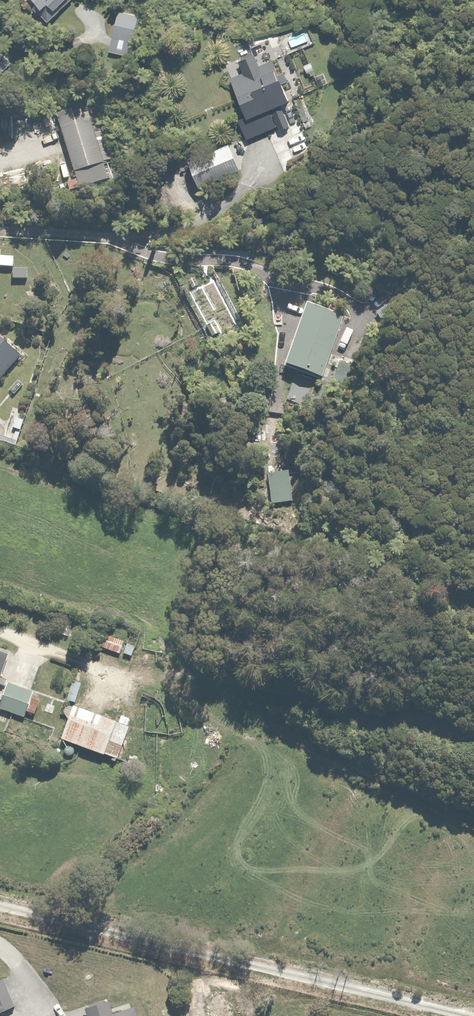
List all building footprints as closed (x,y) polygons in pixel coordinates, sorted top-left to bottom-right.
[(36,6),(33,10),(48,22),(64,2),(66,0),(29,0),(36,6)] [(138,12),(114,8),(107,50),(130,54),(138,12)] [(2,80),(17,63),(0,48),(0,78),(2,80)] [(240,72),(227,77),(243,116),(235,119),(243,138),(276,124),(278,128),(287,124),(279,103),(289,99),(272,56),(258,61),(254,51),(235,58),(240,72)] [(13,114),(17,130),(62,118),(58,103),(13,114)] [(234,166),(225,143),(185,160),(194,182),(234,166)] [(28,170),(4,177),(8,190),(32,183),(28,170)] [(341,317),(304,303),(282,362),(320,376),(341,317)] [(0,338),(0,379),(20,356),(0,338)] [(23,382),(17,378),(8,391),(14,395),(23,382)] [(292,502),(288,470),(267,472),(271,504),(292,502)] [(104,623),(96,646),(120,655),(128,632),(104,623)] [(0,696),(0,708),(22,716),(24,710),(35,714),(40,700),(32,697),(34,691),(5,680),(0,696)] [(69,705),(58,738),(116,759),(128,726),(69,705)] [(0,977),(0,1011),(13,1006),(2,977),(0,977)] [(133,1007),(110,1014),(106,1003),(84,1010),(86,1015),(136,1015),(133,1007)]
